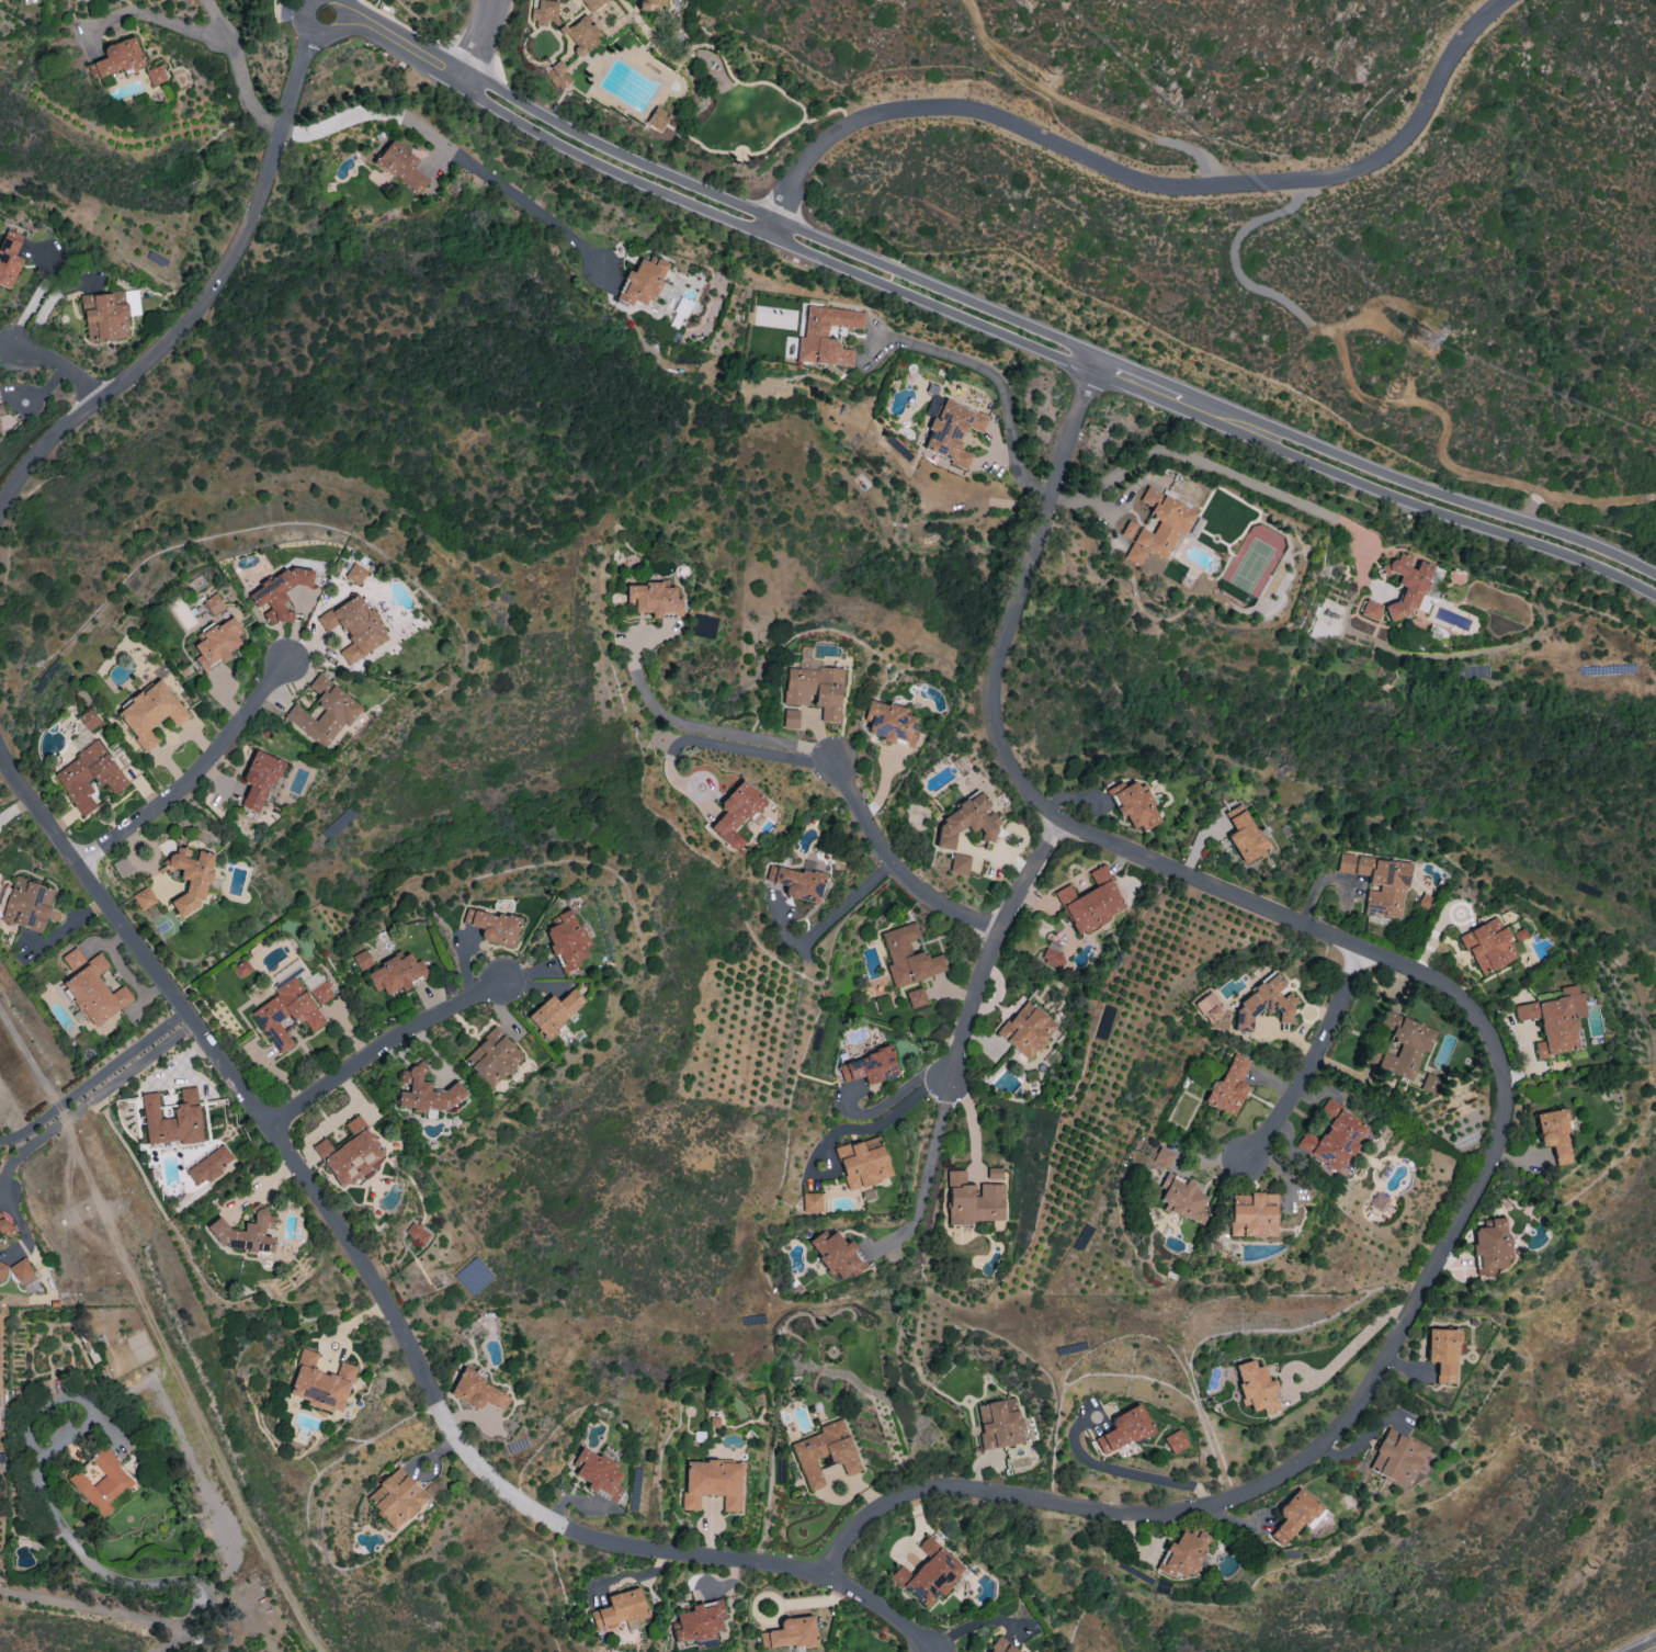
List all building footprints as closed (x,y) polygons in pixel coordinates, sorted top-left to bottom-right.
[(556,24),(557,1),(538,0),(537,9),(532,9),(532,24),(556,24)] [(589,13),(606,0),(579,0),(589,13)] [(639,10),(663,11),(663,0),(639,0),(639,10)] [(602,41),(584,14),(559,30),(562,35),(564,33),(579,56),(602,41)] [(86,65),(92,81),(143,63),(133,36),(102,48),(106,58),(86,65)] [(543,73),(558,91),(573,80),(558,61),(543,73)] [(150,85),(166,81),(162,65),(146,69),(150,85)] [(659,132),(670,114),(655,106),(644,124),(659,132)] [(412,169),(418,160),(391,140),(374,163),(417,195),(428,180),(412,169)] [(5,228),(0,240),(0,285),(10,290),(23,259),(14,256),(22,236),(5,228)] [(669,263),(657,258),(654,265),(640,258),(633,273),(628,271),(615,298),(631,306),(634,301),(648,307),(669,263)] [(128,337),(126,316),(140,315),(138,290),(82,295),(86,341),(128,337)] [(796,362),(851,366),(853,350),(837,349),(838,339),(827,338),(828,325),(863,328),(864,312),(807,307),(804,337),(798,337),(796,362)] [(988,416),(941,400),(922,452),(966,467),(971,454),(958,450),(966,427),(982,433),(988,416)] [(1196,512),(1147,487),(1139,502),(1152,508),(1148,516),(1158,521),(1152,533),(1127,521),(1120,534),(1132,540),(1123,558),(1138,566),(1146,550),(1165,560),(1179,532),(1185,534),(1196,512)] [(1433,567),(1418,561),(1412,574),(1407,556),(1399,553),(1396,560),(1381,565),(1384,576),(1393,573),(1400,576),(1396,584),(1404,587),(1398,601),(1383,605),(1388,621),(1412,614),(1419,596),(1425,594),(1429,586),(1427,580),(1433,567)] [(367,571),(354,562),(344,576),(358,586),(367,571)] [(313,573),(274,567),(272,582),(260,580),(258,595),(255,594),(254,603),(268,605),(266,620),(292,623),(294,612),(283,610),(284,602),(285,602),(287,585),(311,588),(313,573)] [(682,617),(681,599),(675,599),(675,583),(626,584),(627,602),(635,602),(635,613),(651,613),(651,617),(682,617)] [(339,651),(347,665),(388,640),(359,592),(316,619),(324,632),(339,623),(352,643),(339,651)] [(202,601),(211,616),(225,607),(216,593),(202,601)] [(1382,605),(1366,599),(1360,615),(1376,621),(1382,605)] [(689,634),(713,640),(718,619),(695,613),(689,634)] [(193,645),(200,656),(195,658),(203,671),(221,661),(222,663),(231,657),(228,651),(241,644),(236,636),(242,633),(232,615),(202,633),(205,638),(193,645)] [(839,723),(842,668),(821,667),(821,661),(799,659),(799,669),(786,668),(784,704),(821,706),(821,721),(839,723)] [(283,717),(324,748),(343,723),(348,727),(363,707),(318,673),(308,686),(320,695),(315,702),(324,709),(316,720),(293,704),(283,717)] [(167,715),(175,727),(189,717),(160,679),(116,712),(146,752),(158,742),(149,729),(167,715)] [(916,718),(904,714),(905,709),(869,699),(864,720),(871,722),(868,734),(894,741),(913,746),(917,730),(913,729),(916,718)] [(799,710),(784,709),(783,728),(798,729),(799,710)] [(52,771),(80,817),(96,808),(88,794),(93,791),(88,782),(93,778),(98,787),(106,782),(113,794),(127,785),(100,742),(52,771)] [(242,781),(249,784),(241,806),(260,814),(282,761),(254,750),(242,781)] [(719,805),(725,811),(709,829),(736,852),(744,842),(734,833),(763,800),(741,780),(719,805)] [(1161,821),(1144,790),(1140,793),(1134,782),(1110,795),(1122,816),(1125,814),(1133,829),(1140,825),(1144,831),(1161,821)] [(936,848),(954,850),(956,834),(966,826),(970,833),(978,828),(982,833),(981,841),(995,842),(998,819),(991,810),(988,809),(989,804),(981,792),(969,799),(965,799),(958,804),(957,808),(940,820),(936,848)] [(1224,813),(1234,831),(1227,835),(1243,864),(1267,851),(1241,804),(1224,813)] [(214,854),(173,846),(169,867),(181,870),(180,879),(187,880),(184,899),(177,897),(175,909),(200,914),(205,883),(211,884),(213,871),(211,870),(214,854)] [(970,856),(952,854),(949,872),(967,875),(970,856)] [(1402,919),(1408,862),(1337,855),(1336,872),(1368,875),(1364,915),(1402,919)] [(766,880),(787,886),(784,895),(817,905),(825,874),(812,871),(814,863),(804,860),(801,872),(771,864),(766,880)] [(1054,892),(1076,935),(1125,910),(1103,865),(1088,872),(1095,887),(1075,897),(1069,885),(1054,892)] [(50,908),(48,907),(54,888),(14,877),(13,883),(3,880),(0,890),(0,905),(5,906),(1,921),(43,933),(50,908)] [(156,903),(149,887),(133,894),(140,910),(156,903)] [(467,906),(462,923),(482,929),(479,939),(512,948),(520,921),(467,906)] [(573,908),(557,915),(560,923),(544,929),(554,955),(557,954),(564,972),(582,966),(579,959),(590,955),(573,908)] [(1460,934),(1479,975),(1517,958),(1498,917),(1460,934)] [(893,986),(947,972),(942,954),(926,958),(924,951),(912,954),(908,941),(920,938),(916,922),(881,932),(890,964),(887,965),(893,986)] [(1040,960),(1062,970),(1068,957),(1058,952),(1061,945),(1049,940),(1040,960)] [(134,1000),(124,985),(110,994),(97,975),(109,967),(99,952),(85,962),(76,947),(61,957),(73,975),(62,983),(92,1028),(134,1000)] [(358,970),(373,964),(366,949),(352,955),(358,970)] [(386,995),(400,987),(402,991),(412,986),(410,984),(428,975),(421,959),(414,963),(409,953),(397,959),(396,957),(365,972),(375,992),(383,988),(386,995)] [(239,979),(252,970),(245,959),(232,968),(239,979)] [(1234,1031),(1250,1033),(1251,1019),(1263,1008),(1268,1014),(1274,1008),(1280,1014),(1279,1023),(1290,1024),(1292,1007),(1298,1002),(1293,997),(1275,994),(1285,985),(1274,973),(1263,983),(1256,982),(1255,989),(1237,1006),(1234,1031)] [(325,1023),(294,976),(274,990),(277,995),(250,1013),(278,1055),(294,1045),(278,1022),(290,1014),(297,1023),(303,1019),(311,1032),(325,1023)] [(318,1006),(334,996),(325,981),(309,990),(318,1006)] [(1514,1005),(1516,1021),(1539,1018),(1543,1041),(1534,1042),(1536,1057),(1578,1051),(1574,1018),(1584,1016),(1579,985),(1559,987),(1561,999),(1514,1005)] [(910,1008),(926,1004),(922,987),(905,992),(910,1008)] [(525,1017),(545,1039),(586,1003),(573,988),(557,1002),(551,995),(525,1017)] [(1224,1014),(1210,992),(1194,1002),(1207,1024),(1224,1014)] [(997,1033),(1028,1060),(1051,1035),(1058,1040),(1065,1032),(1027,999),(997,1033)] [(1437,1030),(1384,1010),(1378,1026),(1392,1031),(1389,1040),(1400,1044),(1396,1057),(1383,1052),(1377,1068),(1420,1085),(1425,1073),(1415,1070),(1422,1051),(1428,1054),(1437,1030)] [(462,1059),(490,1089),(524,1058),(496,1028),(462,1059)] [(837,1063),(843,1082),(864,1076),(866,1085),(898,1076),(890,1048),(837,1063)] [(1249,1061),(1232,1054),(1219,1083),(1212,1080),(1202,1103),(1233,1116),(1246,1086),(1239,1082),(1249,1061)] [(397,1106),(411,1108),(414,1112),(423,1113),(429,1108),(445,1110),(467,1095),(457,1081),(441,1092),(429,1091),(430,1083),(421,1082),(422,1072),(428,1068),(422,1060),(406,1071),(400,1070),(398,1082),(410,1084),(409,1092),(399,1091),(397,1106)] [(1419,1089),(1435,1096),(1442,1080),(1427,1073),(1419,1089)] [(202,1142),(196,1087),(179,1089),(180,1104),(173,1105),(174,1118),(160,1119),(156,1092),(141,1094),(147,1145),(179,1141),(179,1144),(202,1142)] [(1296,1146),(1338,1173),(1368,1126),(1326,1099),(1318,1112),(1331,1120),(1318,1140),(1305,1132),(1296,1146)] [(1572,1163),(1563,1109),(1535,1114),(1540,1147),(1551,1146),(1555,1166),(1572,1163)] [(340,1190),(370,1171),(368,1168),(385,1158),(359,1115),(345,1123),(353,1137),(333,1150),(326,1138),(313,1146),(340,1190)] [(847,1190),(891,1178),(880,1136),(836,1148),(847,1190)] [(235,1160),(221,1144),(186,1173),(196,1186),(205,1179),(207,1182),(235,1160)] [(1151,1161),(1166,1168),(1173,1154),(1159,1146),(1151,1161)] [(1004,1222),(1003,1168),(987,1168),(987,1184),(980,1184),(980,1196),(974,1196),(974,1185),(965,1185),(965,1170),(948,1170),(948,1223),(1004,1222)] [(1206,1196),(1192,1190),(1195,1184),(1167,1171),(1159,1187),(1167,1191),(1159,1207),(1200,1225),(1205,1214),(1200,1212),(1206,1196)] [(803,1212),(821,1212),(820,1193),(803,1193),(803,1212)] [(1231,1237),(1276,1237),(1276,1193),(1231,1194),(1231,1237)] [(272,1251),(273,1236),(263,1236),(263,1228),(273,1228),(273,1211),(254,1211),(254,1223),(244,1223),(244,1230),(228,1230),(228,1221),(213,1220),(213,1243),(228,1243),(227,1251),(272,1251)] [(1477,1275),(1494,1274),(1493,1269),(1506,1268),(1506,1260),(1509,1259),(1506,1217),(1490,1218),(1491,1227),(1473,1228),(1477,1275)] [(11,1235),(15,1226),(0,1218),(0,1237),(11,1235)] [(423,1245),(431,1235),(413,1221),(405,1232),(423,1245)] [(808,1242),(837,1281),(849,1272),(853,1277),(866,1267),(857,1255),(859,1254),(849,1241),(845,1244),(835,1231),(824,1239),(820,1233),(808,1242)] [(21,1288),(37,1280),(25,1258),(9,1266),(21,1288)] [(8,1267),(0,1262),(0,1282),(1,1282),(8,1267)] [(1428,1328),(1427,1362),(1436,1362),(1436,1383),(1454,1384),(1455,1352),(1461,1352),(1462,1330),(1428,1328)] [(355,1366),(339,1362),(336,1376),(313,1370),(318,1353),(302,1348),(289,1398),(342,1412),(355,1366)] [(1234,1365),(1246,1412),(1262,1408),(1263,1414),(1278,1410),(1273,1390),(1276,1389),(1274,1379),(1268,1381),(1264,1365),(1256,1367),(1254,1360),(1234,1365)] [(450,1395),(479,1409),(483,1402),(503,1411),(510,1396),(480,1382),(484,1376),(463,1366),(450,1395)] [(983,1450),(1024,1443),(1017,1398),(976,1405),(983,1450)] [(1093,1438),(1102,1457),(1153,1431),(1140,1404),(1109,1419),(1114,1428),(1093,1438)] [(791,1443),(809,1491),(825,1486),(815,1459),(827,1454),(831,1465),(840,1461),(845,1477),(861,1471),(842,1418),(818,1427),(821,1433),(791,1443)] [(1187,1446),(1180,1429),(1163,1437),(1171,1454),(1187,1446)] [(1368,1470),(1405,1488),(1413,1470),(1424,1475),(1435,1451),(1387,1429),(1368,1470)] [(134,1483),(104,1447),(90,1458),(105,1476),(92,1486),(79,1470),(69,1478),(102,1518),(113,1508),(109,1504),(134,1483)] [(575,1475),(589,1483),(586,1489),(595,1494),(597,1491),(615,1501),(622,1487),(616,1484),(622,1474),(617,1471),(619,1466),(582,1447),(573,1464),(579,1467),(575,1475)] [(700,1495),(723,1495),(723,1511),(740,1511),(741,1462),(685,1461),(684,1510),(700,1510),(700,1495)] [(392,1529),(428,1501),(402,1467),(365,1495),(392,1529)] [(1302,1523),(1308,1528),(1324,1510),(1299,1487),(1277,1512),(1284,1519),(1269,1535),(1281,1546),(1302,1523)] [(1192,1578),(1210,1536),(1198,1531),(1195,1537),(1181,1531),(1175,1544),(1168,1541),(1156,1570),(1172,1577),(1175,1570),(1192,1578)] [(926,1609),(963,1570),(928,1536),(917,1547),(928,1558),(911,1575),(901,1565),(891,1576),(926,1609)] [(606,1596),(609,1607),(590,1611),(594,1629),(647,1617),(640,1588),(606,1596)] [(679,1629),(673,1630),(675,1643),(720,1636),(717,1619),(725,1617),(722,1599),(691,1605),(692,1611),(677,1614),(679,1629)] [(817,1644),(813,1615),(779,1619),(781,1630),(759,1632),(761,1650),(817,1644)] [(998,1638),(989,1651),(1021,1651),(998,1638)]
